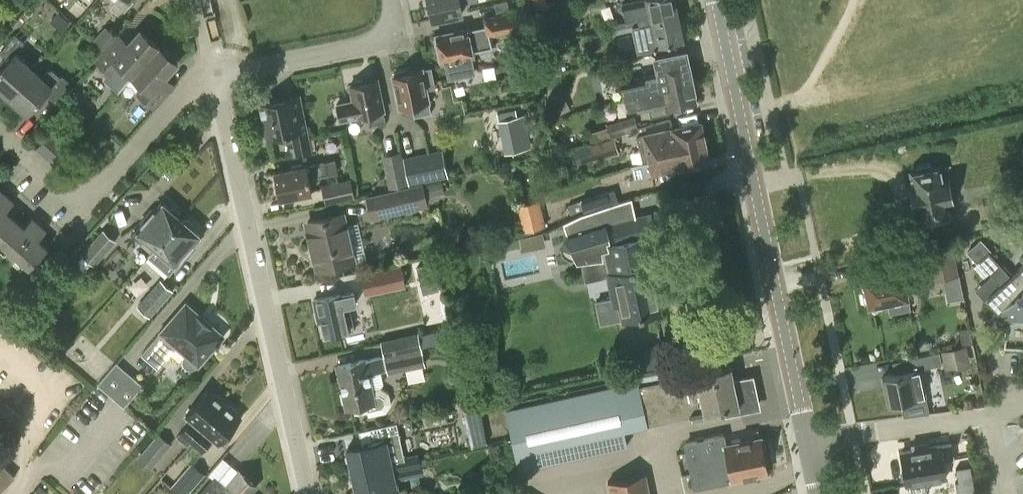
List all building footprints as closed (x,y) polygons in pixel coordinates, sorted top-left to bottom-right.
[(110,7),(120,16),(133,1),(133,0),(117,0),(110,7)] [(432,20),(462,14),(460,4),(479,0),(478,0),(428,0),(432,20)] [(616,28),(679,16),(676,0),(627,0),(623,1),(626,19),(615,21),(616,28)] [(510,12),(508,1),(496,4),(498,14),(510,12)] [(541,42),(561,38),(555,9),(535,13),(541,42)] [(527,10),(506,14),(485,19),(488,30),(489,30),(490,36),(530,28),(527,14),(527,10)] [(77,13),(72,13),(68,17),(74,23),(80,17),(77,13)] [(683,39),(679,16),(616,28),(617,31),(634,28),(638,49),(656,44),(683,39)] [(116,35),(105,26),(94,40),(105,49),(116,35)] [(489,30),(488,30),(479,32),(478,28),(468,30),(468,29),(436,36),(439,49),(436,51),(438,58),(441,59),(442,63),(446,62),(449,79),(474,74),(471,57),(474,57),(473,52),(493,48),(490,36),(489,30)] [(119,91),(132,77),(159,46),(140,30),(121,52),(111,44),(96,62),(110,74),(105,79),(119,91)] [(0,71),(0,89),(9,98),(34,71),(15,54),(25,43),(16,34),(0,52),(9,60),(0,71)] [(558,57),(556,45),(544,47),(546,59),(558,57)] [(177,63),(159,46),(132,77),(143,86),(137,94),(154,109),(165,96),(155,88),(177,63)] [(624,99),(635,96),(636,98),(636,95),(692,83),(686,50),(654,57),(658,76),(621,84),(624,99)] [(434,89),(430,68),(392,76),(399,108),(411,105),(414,117),(430,113),(428,102),(430,101),(427,90),(434,89)] [(42,78),(34,71),(9,98),(28,114),(46,94),(55,102),(71,84),(64,78),(60,78),(52,72),(48,72),(42,78)] [(371,123),(386,120),(384,110),(377,79),(350,85),(354,101),(337,105),(340,120),(369,114),(371,123)] [(667,108),(696,102),(692,83),(636,95),(636,98),(638,109),(649,106),(651,115),(668,112),(667,108)] [(557,116),(570,110),(562,92),(548,99),(557,116)] [(268,137),(292,132),(297,155),(310,152),(298,96),(261,104),(268,137)] [(525,114),(517,116),(499,120),(505,152),(531,147),(525,114)] [(607,125),(611,138),(637,131),(633,117),(607,125)] [(648,153),(648,155),(705,143),(700,123),(674,129),(674,130),(645,136),(648,147),(640,148),(641,154),(648,153)] [(619,154),(614,138),(575,149),(578,161),(593,157),(594,162),(619,154)] [(641,154),(643,161),(631,163),(634,177),(682,167),(682,168),(709,162),(705,143),(648,155),(648,153),(641,154)] [(403,157),(406,170),(409,185),(448,177),(442,149),(403,157)] [(938,167),(932,168),(931,162),(917,165),(918,171),(911,173),(914,186),(911,187),(915,208),(919,208),(922,221),(948,216),(945,202),(951,201),(947,180),(941,181),(938,167)] [(323,175),(320,163),(275,172),(281,199),(311,193),(308,178),(323,175)] [(391,189),(409,185),(406,170),(388,173),(391,189)] [(321,184),(325,204),(355,198),(351,178),(321,184)] [(445,194),(442,181),(422,185),(406,189),(406,188),(366,196),(371,218),(428,206),(426,198),(445,194)] [(582,201),(586,213),(618,203),(620,202),(616,191),(582,201)] [(0,204),(0,236),(15,219),(7,211),(14,202),(7,196),(0,204)] [(651,215),(635,218),(631,199),(620,202),(618,203),(571,220),(564,224),(568,237),(566,238),(562,246),(564,254),(571,259),(579,258),(579,259),(599,256),(600,261),(606,260),(609,273),(607,273),(612,298),(595,302),(600,323),(623,318),(624,319),(660,312),(649,265),(645,265),(640,238),(655,235),(651,215)] [(145,236),(157,246),(182,217),(181,211),(176,207),(171,207),(163,200),(135,232),(142,239),(145,236)] [(541,201),(518,206),(523,231),(546,226),(541,201)] [(353,262),(343,215),(308,223),(318,269),(353,262)] [(184,219),(182,217),(157,246),(148,257),(168,274),(202,234),(194,227),(193,222),(189,218),(184,219)] [(0,236),(0,250),(10,258),(39,225),(32,219),(25,227),(15,219),(0,236)] [(46,231),(39,225),(10,258),(26,273),(5,297),(14,304),(54,259),(45,252),(48,249),(38,239),(46,231)] [(104,230),(83,254),(95,265),(116,241),(104,230)] [(522,244),(520,235),(505,238),(507,247),(522,244)] [(1012,274),(1004,264),(1002,266),(988,251),(990,250),(980,240),(967,252),(977,263),(978,261),(991,275),(975,291),(984,301),(987,299),(1006,319),(1006,318),(1022,319),(1022,264),(1012,274)] [(952,242),(925,247),(931,281),(959,275),(952,242)] [(366,293),(405,285),(401,266),(362,274),(366,293)] [(915,283),(913,269),(864,279),(869,306),(887,302),(890,314),(910,310),(905,285),(915,283)] [(137,307),(150,318),(174,290),(161,279),(137,307)] [(326,337),(355,330),(349,305),(357,304),(354,292),(314,300),(317,314),(320,314),(326,337)] [(177,347),(198,365),(223,336),(185,304),(141,355),(157,369),(177,347)] [(381,341),(384,356),(380,357),(380,356),(338,365),(347,408),(366,404),(368,416),(385,412),(391,404),(389,394),(380,389),(371,391),(368,373),(394,368),(395,371),(424,365),(421,349),(422,349),(419,333),(381,341)] [(381,345),(331,352),(332,360),(382,353),(381,345)] [(971,363),(966,345),(940,351),(945,370),(971,363)] [(908,371),(882,376),(888,404),(925,396),(919,367),(940,363),(938,352),(906,360),(908,371)] [(124,407),(143,385),(117,363),(98,385),(124,407)] [(730,367),(641,384),(649,425),(691,416),(692,420),(739,410),(730,367)] [(649,425),(641,384),(639,378),(508,407),(520,469),(630,445),(626,429),(649,425)] [(176,439),(187,448),(225,404),(209,389),(187,415),(193,420),(176,439)] [(6,435),(21,416),(5,402),(0,408),(0,430),(3,433),(6,435)] [(241,418),(225,404),(187,448),(188,449),(193,442),(203,451),(214,439),(219,443),(241,418)] [(466,409),(473,445),(487,442),(480,406),(466,409)] [(138,458),(151,468),(171,444),(159,434),(138,458)] [(695,487),(768,472),(761,437),(724,445),(723,436),(686,444),(695,487)] [(954,461),(951,444),(900,454),(906,487),(946,479),(943,463),(954,461)] [(396,474),(422,467),(419,454),(390,460),(389,452),(376,454),(374,446),(348,452),(353,477),(395,468),(396,474)] [(15,476),(11,472),(0,462),(0,493),(15,476)] [(179,493),(187,493),(205,474),(193,464),(172,488),(179,493)] [(970,466),(957,468),(959,482),(957,482),(959,493),(975,493),(970,466)] [(395,480),(423,474),(422,467),(396,474),(395,468),(353,477),(357,493),(385,493),(384,492),(397,490),(395,480)] [(202,493),(249,493),(256,486),(239,472),(225,488),(215,479),(202,493)] [(607,481),(609,493),(650,493),(645,473),(607,481)] [(34,491),(37,493),(48,493),(49,493),(40,485),(34,491)]
